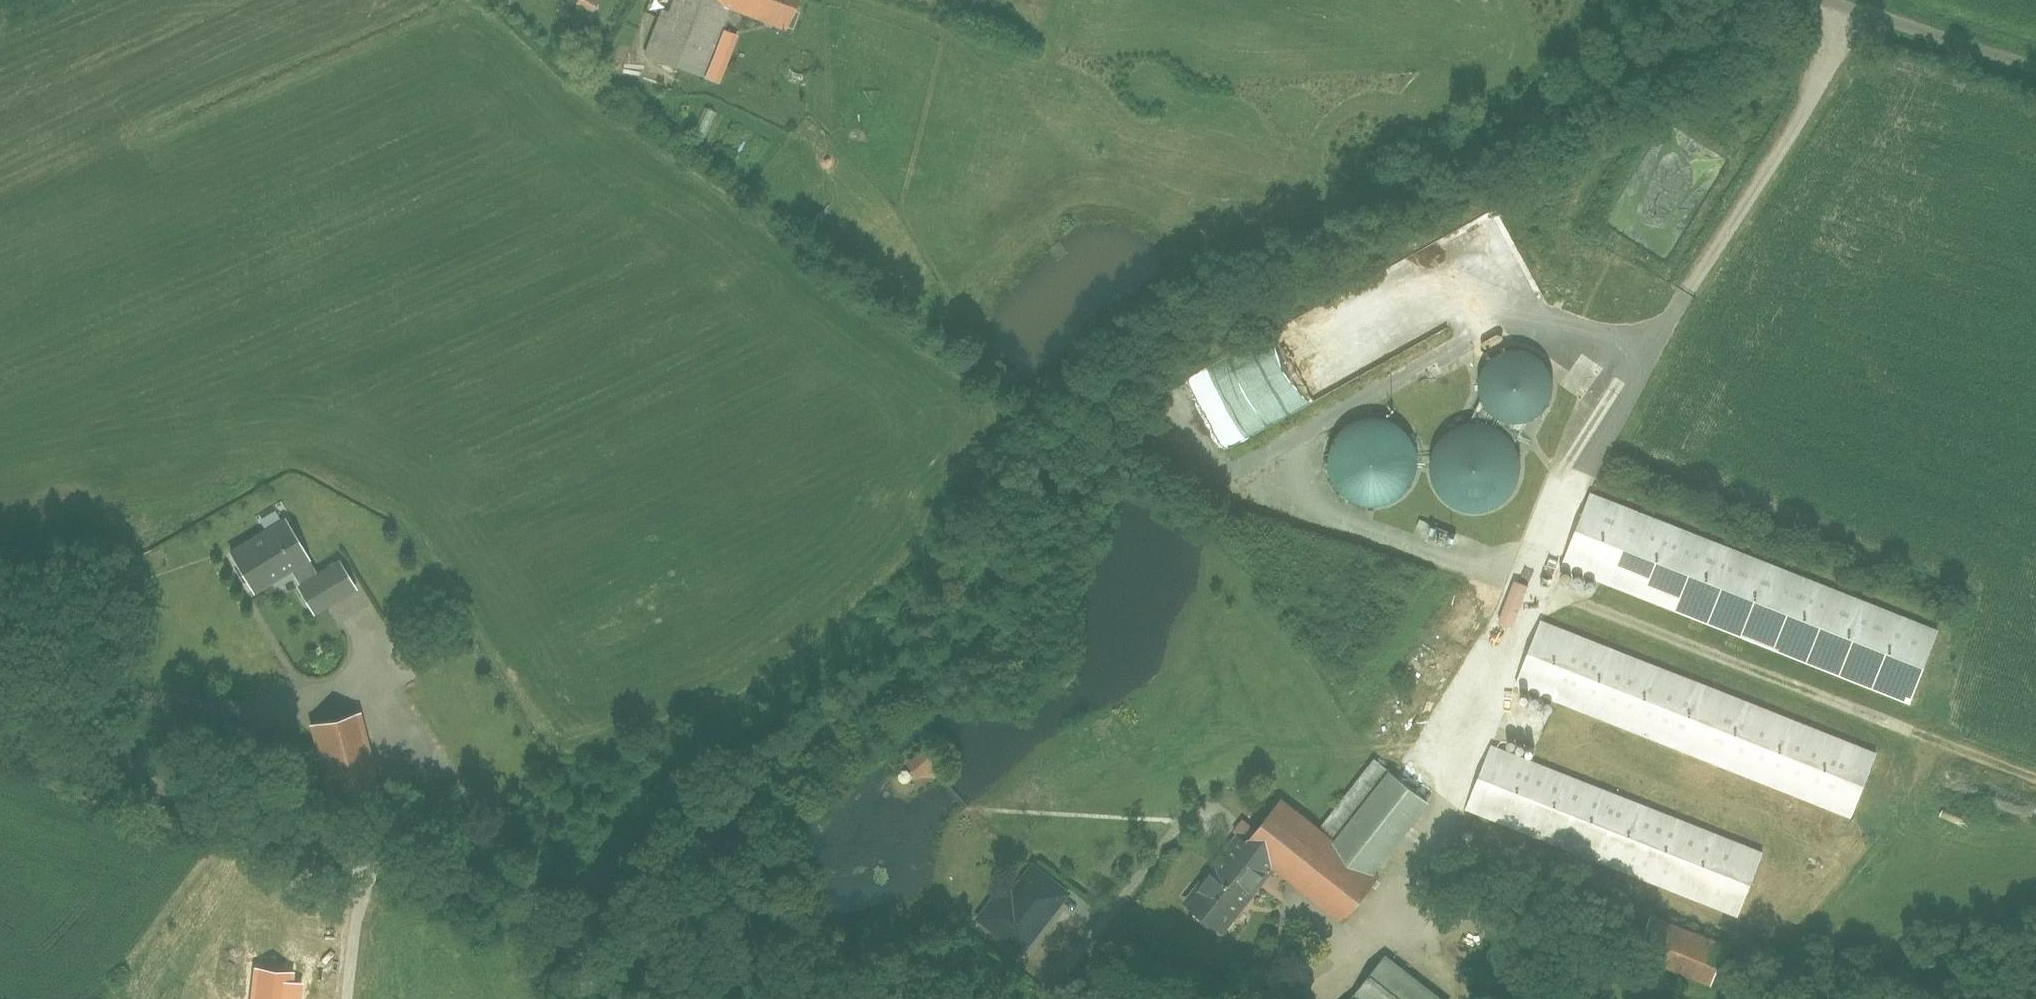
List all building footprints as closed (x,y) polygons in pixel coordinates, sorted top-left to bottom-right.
[(609,0),(572,0),(569,4),(599,20),(610,1),(609,0)] [(644,48),(727,86),(736,66),(719,58),(742,10),(786,30),(800,0),(666,0),(644,48)] [(1512,347),(1500,353),(1491,363),(1485,375),(1484,388),(1487,400),(1494,411),(1504,419),(1515,423),(1528,424),(1540,420),(1550,413),(1558,403),(1562,391),(1562,378),(1557,366),(1549,356),(1538,349),(1525,346),(1512,347)] [(1349,432),(1342,444),(1339,458),(1341,472),(1348,484),(1357,494),(1369,499),(1383,501),(1396,499),(1408,492),(1417,482),(1423,469),(1424,455),(1420,441),(1412,429),(1401,421),(1387,417),(1373,417),(1359,423),(1349,432)] [(1435,446),(1430,462),(1431,478),(1437,493),(1447,506),(1461,515),(1478,518),(1494,516),(1509,509),(1521,498),(1528,483),(1530,467),(1527,451),(1518,436),(1506,426),(1491,420),(1474,419),(1458,423),(1445,433),(1435,446)] [(1925,705),(1948,644),(1591,509),(1568,570),(1925,705)] [(349,692),(411,654),(337,532),(307,550),(286,515),(219,555),(247,602),(282,581),(348,691),(349,692)] [(1550,623),(1528,678),(1846,803),(1868,748),(1550,623)] [(354,706),(315,715),(335,797),(373,788),(354,706)] [(1470,807),(1731,910),(1756,848),(1494,745),(1470,807)] [(1273,788),(1180,899),(1216,929),(1274,860),(1338,914),(1429,805),(1381,765),(1325,831),(1273,788)] [(1023,950),(1069,892),(1034,865),(1013,892),(1005,886),(981,917),(1023,950)] [(1655,918),(1638,967),(1722,995),(1738,947),(1655,918)] [(1433,998),(1370,956),(1341,998),(1432,998),(1433,998)]
